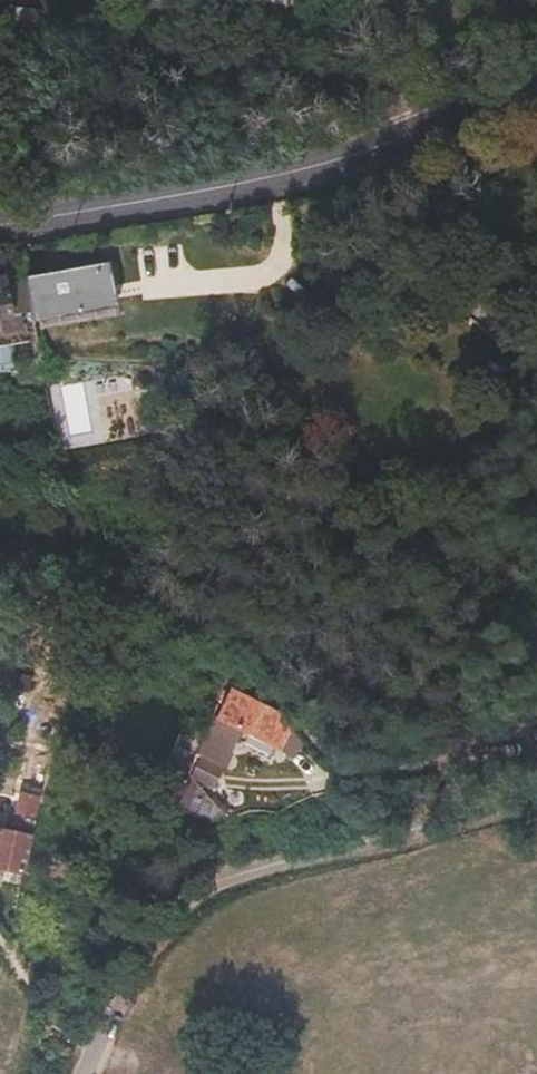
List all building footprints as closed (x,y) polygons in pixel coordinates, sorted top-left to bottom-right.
[(51,306),(30,310),(32,323),(115,308),(108,265),(107,261),(64,268),(65,273),(103,266),(107,285),(96,287),(99,307),(53,315),(51,306)] [(48,276),(25,280),(30,310),(51,306),(53,315),(99,307),(96,287),(107,285),(103,266),(65,273),(64,268),(64,267),(48,270),(48,271),(48,276)] [(24,275),(25,280),(48,276),(48,271),(24,275)] [(35,341),(32,323),(30,310),(25,280),(7,281),(6,275),(0,276),(0,347),(35,341)] [(524,320),(491,292),(470,317),(503,345),(524,320)] [(278,751),(293,720),(230,687),(215,718),(278,751)] [(209,821),(220,812),(187,774),(195,755),(202,738),(204,732),(184,723),(163,770),(173,775),(167,788),(179,793),(173,806),(209,821)] [(202,738),(195,755),(222,768),(230,752),(202,738)] [(162,801),(173,806),(179,793),(167,788),(162,801)] [(40,798),(21,794),(12,834),(0,831),(0,869),(23,874),(40,798)]
